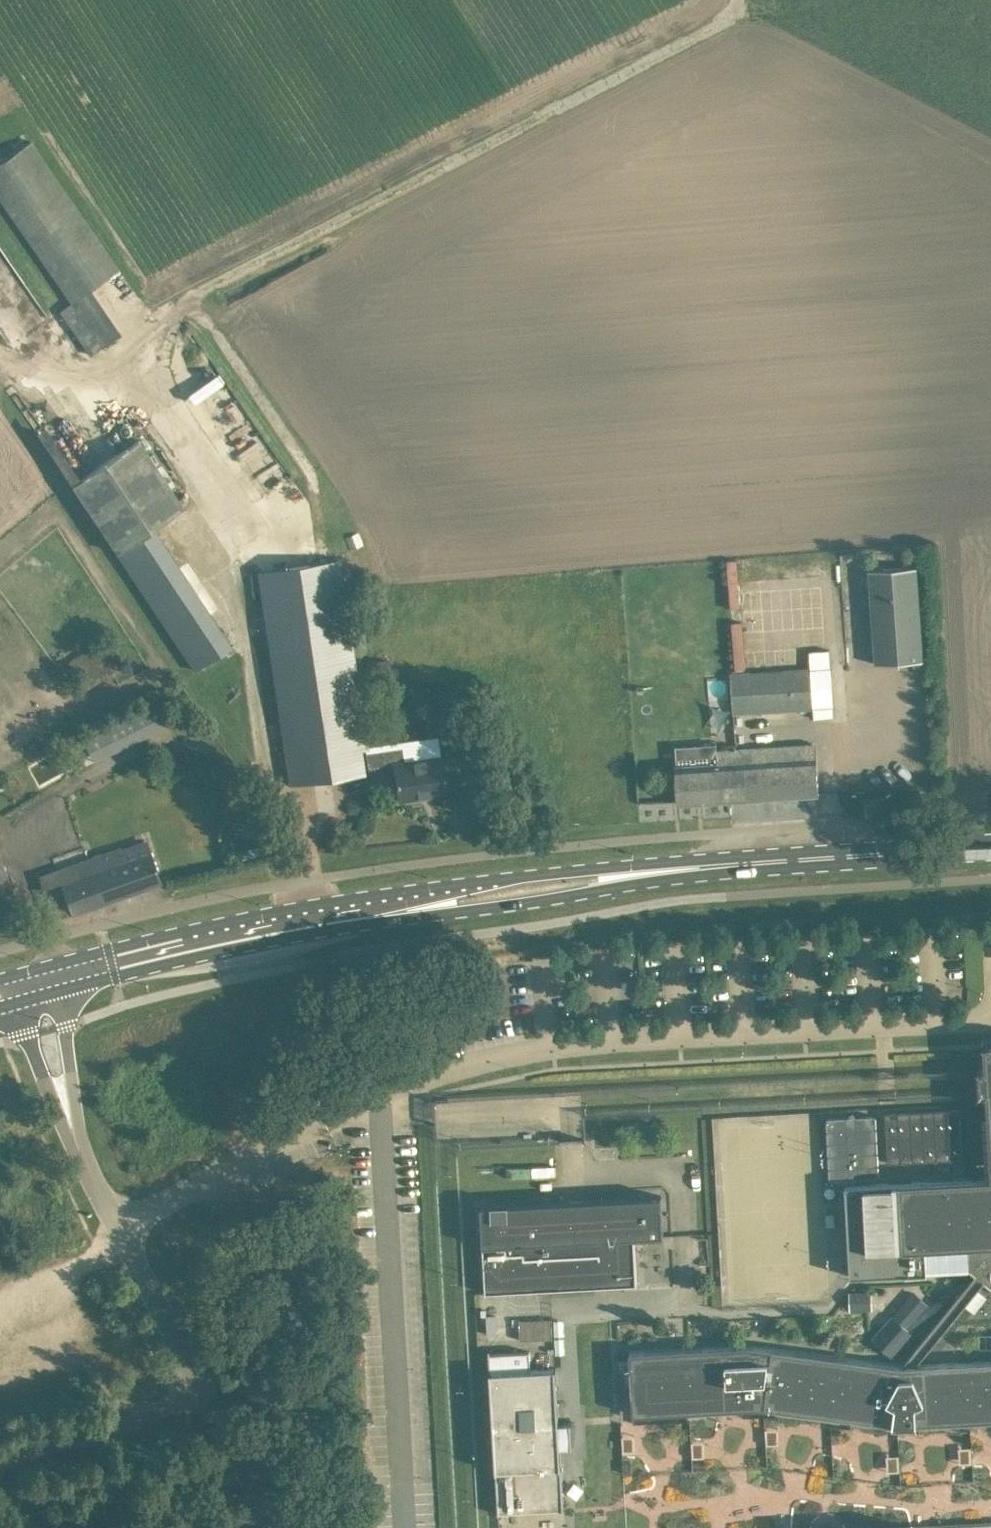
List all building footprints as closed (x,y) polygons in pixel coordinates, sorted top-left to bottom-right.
[(0,166),(0,202),(103,351),(126,335),(94,289),(121,270),(33,143),(0,166)] [(240,459),(269,444),(248,406),(219,421),(240,459)] [(196,669),(231,645),(153,527),(185,507),(140,438),(73,483),(118,551),(196,669)] [(264,492),(292,475),(274,445),(246,462),(264,492)] [(363,767),(367,766),(365,750),(372,749),(371,744),(367,745),(334,558),(259,569),(262,589),(254,591),(256,606),(265,605),(292,783),(364,772),(363,767)] [(874,662),(924,658),(923,657),(915,565),(916,565),(916,564),(867,568),(867,569),(868,569),(875,661),(874,661),(874,662)] [(730,621),(732,654),(740,654),(738,620),(730,621)] [(730,672),(731,692),(711,694),(713,713),(756,711),(756,720),(809,716),(808,707),(813,707),(810,667),(806,667),(806,656),(793,657),(793,668),(783,668),(783,656),(749,658),(749,671),(730,672)] [(116,750),(128,744),(117,722),(105,728),(116,750)] [(440,755),(437,734),(371,744),(372,749),(365,750),(367,766),(368,766),(368,767),(394,764),(399,798),(447,791),(441,755),(440,755)] [(676,764),(678,782),(679,802),(819,793),(816,743),(717,749),(718,761),(676,764)] [(41,876),(48,899),(55,917),(161,880),(154,861),(151,850),(124,859),(121,850),(41,876)] [(0,857),(0,894),(12,890),(0,857)] [(987,1091),(990,1161),(990,1042),(989,1043),(985,1044),(985,1048),(986,1068),(979,1069),(980,1091),(987,1091)] [(960,1108),(886,1112),(888,1161),(963,1157),(960,1108)] [(877,1112),(828,1115),(831,1176),(880,1174),(877,1112)] [(966,1177),(846,1184),(848,1222),(851,1275),(930,1271),(970,1269),(978,1275),(961,1296),(957,1301),(904,1364),(903,1365),(773,1347),(750,1344),(632,1352),(634,1412),(765,1406),(900,1424),(990,1419),(990,1359),(920,1364),(986,1282),(990,1285),(990,1176),(966,1177)] [(661,1194),(481,1204),(486,1291),(590,1285),(636,1282),(634,1236),(663,1234),(661,1194)] [(872,1289),(849,1290),(850,1310),(873,1309),(872,1289)] [(892,1316),(870,1340),(883,1352),(906,1327),(909,1331),(932,1306),(913,1289),(891,1315),(892,1316)] [(549,1315),(516,1316),(517,1338),(550,1336),(549,1315)] [(559,1421),(556,1367),(531,1368),(530,1350),(489,1352),(490,1371),(496,1469),(498,1512),(564,1508),(562,1465),(560,1444),(573,1443),(572,1420),(559,1421)]
